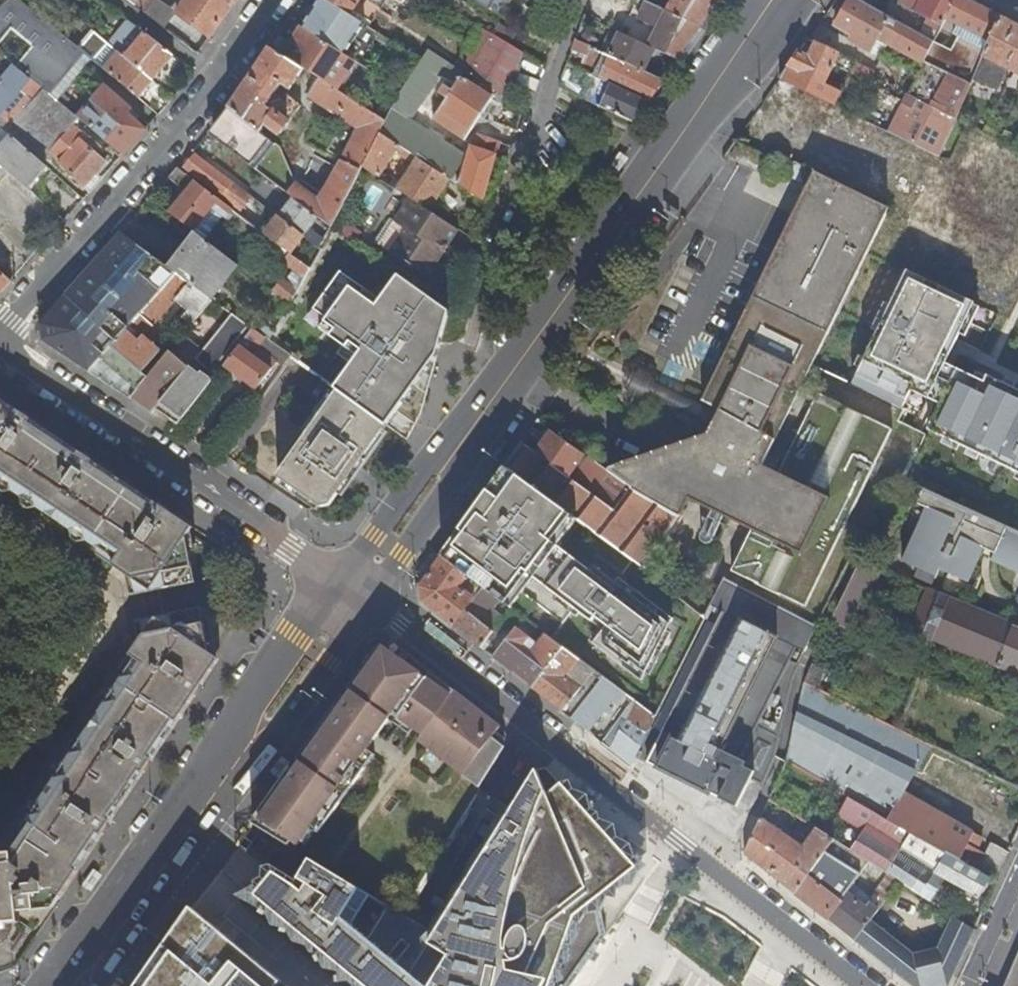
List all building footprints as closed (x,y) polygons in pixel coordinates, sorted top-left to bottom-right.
[(21,0),(8,0),(0,8),(0,54),(37,84),(59,102),(93,60),(89,56),(21,0)] [(139,8),(145,0),(128,0),(139,8)] [(139,8),(165,29),(177,12),(159,0),(145,0),(139,8)] [(236,0),(185,0),(177,12),(209,34),(207,36),(210,38),(236,0)] [(330,0),(313,0),(312,1),(313,8),(302,26),(344,53),(364,22),(350,13),(330,0)] [(350,13),(357,3),(362,7),(364,2),(361,0),(330,0),(350,13)] [(650,0),(637,0),(630,14),(636,16),(659,27),(668,9),(650,0)] [(668,9),(701,25),(719,0),(673,0),(668,9)] [(934,43),(918,34),(869,6),(857,0),(851,0),(836,27),(853,37),(850,41),(870,52),(878,37),(924,62),(934,43)] [(956,0),(901,0),(915,8),(914,9),(927,16),(943,25),(956,0)] [(1000,17),(966,0),(956,0),(943,25),(934,43),(924,62),(948,74),(971,85),(975,77),(983,57),(1000,17)] [(677,58),(701,25),(668,9),(659,27),(636,16),(628,34),(655,47),(668,53),(677,58)] [(934,43),(943,25),(927,16),(918,34),(934,43)] [(1000,17),(983,57),(1008,69),(1017,74),(1017,26),(1000,17)] [(129,19),(109,43),(153,80),(174,55),(129,19)] [(344,53),(302,26),(292,42),(300,48),(293,60),(304,67),(320,77),(337,88),(355,61),(344,53)] [(605,50),(610,52),(620,30),(613,27),(602,49),(605,50)] [(644,69),(655,47),(628,34),(620,30),(610,52),(644,69)] [(469,73),(512,100),(525,51),(494,33),(469,73)] [(592,55),(601,59),(605,50),(602,49),(576,36),(573,46),(579,49),(592,55)] [(109,43),(104,38),(89,56),(93,60),(138,97),(153,80),(109,43)] [(808,56),(798,52),(779,79),(797,88),(818,99),(839,55),(814,43),(808,56)] [(293,60),(270,45),(228,107),(233,110),(213,136),(243,159),(250,151),(256,156),(266,143),(260,138),(264,133),(261,130),(267,123),(281,133),(302,104),(287,93),(282,99),(275,93),(282,83),(290,89),(304,67),(293,60)] [(451,177),(483,198),(499,141),(477,134),(474,147),(471,147),(464,172),(457,166),(466,154),(462,151),(465,147),(456,142),(453,146),(411,118),(441,72),(449,61),(428,48),(421,59),(407,79),(400,90),(386,120),(380,131),(451,177)] [(587,65),(592,55),(579,49),(574,60),(587,65)] [(649,99),(663,78),(644,69),(610,52),(605,50),(601,59),(594,74),(649,99)] [(37,84),(0,54),(0,72),(6,77),(0,83),(0,113),(21,89),(27,94),(37,84)] [(1007,70),(1008,69),(983,57),(975,77),(999,88),(1008,71),(1007,70)] [(855,62),(851,60),(842,83),(844,84),(855,62)] [(449,61),(441,72),(452,80),(456,73),(460,68),(449,61)] [(844,84),(853,89),(863,66),(855,62),(844,84)] [(931,107),(948,74),(924,62),(907,94),(931,107)] [(640,111),(649,99),(594,74),(582,68),(578,81),(598,90),(594,101),(634,120),(640,111)] [(456,73),(452,80),(457,83),(452,90),(448,87),(445,86),(444,87),(442,89),(442,91),(442,93),(448,97),(440,108),(438,112),(435,118),(465,139),(492,97),(456,73)] [(957,120),(971,85),(948,74),(931,107),(957,120)] [(337,88),(320,77),(308,96),(358,128),(351,141),(330,181),(321,194),(317,191),(314,194),(296,181),(289,192),(294,196),(332,225),(361,165),(380,131),(386,120),(337,88)] [(957,120),(931,107),(907,94),(898,110),(853,89),(844,84),(842,83),(833,106),(917,148),(938,158),(957,120)] [(80,119),(59,102),(37,84),(27,94),(33,100),(38,96),(73,128),(80,119)] [(123,154),(145,129),(126,113),(130,109),(103,86),(91,101),(99,108),(86,124),(123,154)] [(83,137),(73,128),(38,96),(33,100),(15,119),(62,160),(83,137)] [(380,131),(361,165),(378,176),(394,151),(413,162),(396,188),(402,192),(429,209),(451,177),(380,131)] [(12,134),(0,148),(0,165),(2,167),(27,188),(46,165),(12,134)] [(90,190),(101,179),(96,174),(106,162),(97,153),(102,147),(90,136),(86,140),(83,137),(62,160),(59,163),(90,190)] [(252,196),(195,153),(185,167),(242,209),(252,196)] [(234,209),(178,167),(168,178),(185,190),(180,198),(176,195),(169,205),(172,207),(168,212),(194,230),(212,207),(222,215),(227,218),(234,209)] [(813,178),(811,177),(793,213),(705,392),(700,403),(712,409),(703,428),(705,437),(607,471),(631,488),(629,490),(678,518),(689,501),(750,530),(731,574),(807,611),(891,431),(816,396),(777,476),(762,468),(812,365),(867,252),(888,209),(815,173),(813,178)] [(360,207),(374,213),(384,189),(370,183),(360,207)] [(294,196),(289,192),(274,212),(279,215),(294,196)] [(451,224),(446,221),(429,209),(402,192),(388,215),(400,222),(383,247),(420,270),(451,224)] [(294,196),(279,215),(304,235),(320,247),(323,241),(309,230),(313,224),(327,234),(332,225),(294,196)] [(204,238),(222,215),(212,207),(194,230),(198,233),(204,238)] [(279,215),(266,233),(292,252),(304,235),(279,215)] [(172,268),(121,231),(39,323),(41,339),(69,357),(90,371),(176,271),(172,268)] [(239,264),(204,238),(198,233),(172,268),(176,271),(191,281),(196,285),(213,298),(239,264)] [(305,275),(310,265),(295,254),(289,263),(295,268),(305,275)] [(291,303),(305,275),(295,268),(287,280),(284,278),(274,290),(291,303)] [(12,279),(0,269),(0,292),(12,279)] [(985,376),(980,384),(942,365),(973,302),(905,270),(850,384),(902,409),(909,394),(937,407),(926,431),(1017,476),(1017,393),(985,376)] [(176,271),(90,371),(129,397),(148,376),(142,371),(160,350),(143,335),(174,300),(191,281),(176,271)] [(365,352),(338,389),(387,424),(439,347),(451,310),(402,277),(382,307),(344,283),(320,318),(365,352)] [(196,285),(191,281),(174,300),(179,304),(196,285)] [(213,298),(196,285),(179,304),(196,319),(214,298),(213,298)] [(232,312),(202,349),(195,357),(210,369),(247,323),(232,312)] [(256,329),(266,337),(269,339),(278,323),(266,316),(256,329)] [(259,386),(278,360),(259,346),(266,337),(256,329),(253,327),(226,362),(259,386)] [(148,376),(129,397),(152,411),(155,407),(190,365),(195,357),(202,349),(184,333),(148,376)] [(278,360),(284,364),(287,361),(282,357),(286,351),(269,339),(266,337),(259,346),(278,360)] [(282,357),(287,361),(291,355),(286,351),(282,357)] [(190,365),(155,407),(178,423),(213,379),(204,371),(201,374),(190,365)] [(330,505),(387,424),(338,389),(278,476),(321,507),(330,505)] [(116,560),(124,549),(137,557),(126,573),(133,578),(137,595),(190,584),(186,565),(193,564),(187,537),(191,531),(194,527),(0,397),(0,481),(116,560)] [(586,457),(551,432),(536,454),(614,511),(629,490),(631,488),(607,471),(586,457)] [(536,454),(521,442),(504,466),(523,481),(556,505),(576,520),(642,568),(678,518),(629,490),(614,511),(536,454)] [(504,466),(440,555),(471,579),(483,588),(499,600),(514,610),(534,578),(603,628),(593,643),(643,680),(674,619),(600,565),(597,568),(581,557),(579,562),(555,547),(576,520),(556,505),(523,481),(504,466)] [(923,490),(908,524),(917,528),(903,558),(937,573),(940,566),(969,579),(981,552),(1017,569),(1017,534),(937,496),(923,490)] [(440,556),(440,555),(432,549),(416,574),(424,579),(440,556)] [(471,579),(440,556),(424,579),(419,586),(421,603),(452,627),(474,598),(459,587),(463,582),(467,584),(471,579)] [(860,561),(830,620),(853,631),(881,570),(860,561)] [(483,588),(471,579),(467,584),(463,582),(459,587),(474,598),(483,588)] [(774,759),(793,675),(798,665),(789,660),(795,648),(804,653),(816,628),(724,580),(711,606),(714,608),(722,612),(662,732),(647,762),(737,808),(752,780),(762,785),(774,759)] [(474,598),(452,627),(469,640),(492,657),(511,633),(503,627),(497,635),(486,626),(489,621),(485,618),(499,600),(483,588),(474,598)] [(1009,624),(980,612),(928,590),(912,628),(1017,673),(1017,628),(1009,624)] [(694,666),(722,612),(714,608),(709,617),(655,727),(662,732),(694,666)] [(123,677),(82,739),(84,740),(87,758),(86,760),(127,787),(138,771),(143,774),(152,760),(148,757),(189,695),(194,698),(203,684),(199,681),(215,657),(210,654),(204,623),(198,624),(194,609),(142,619),(145,635),(140,642),(155,652),(147,664),(141,661),(130,676),(123,677)] [(511,633),(492,657),(510,671),(531,688),(562,647),(544,634),(530,652),(522,646),(529,636),(528,635),(523,631),(530,623),(523,618),(511,633)] [(523,631),(528,635),(534,626),(530,623),(523,631)] [(422,745),(478,788),(506,742),(506,736),(504,730),(496,724),(439,679),(392,643),(377,646),(250,824),(289,848),(293,843),(300,847),(312,829),(320,834),(374,757),(366,751),(391,715),(426,739),(422,745)] [(562,647),(531,688),(570,719),(602,677),(562,647)] [(804,683),(817,690),(825,670),(811,664),(804,683)] [(602,677),(570,719),(573,721),(588,732),(614,699),(620,690),(602,677)] [(976,870),(985,854),(976,849),(981,838),(974,834),(972,832),(903,792),(930,745),(817,690),(804,683),(785,762),(848,797),(912,834),(976,870)] [(618,701),(624,693),(620,690),(614,699),(618,701)] [(602,743),(631,766),(655,716),(644,709),(632,700),(602,743)] [(606,935),(601,898),(604,895),(617,899),(617,886),(621,884),(633,884),(636,869),(638,867),(631,843),(616,837),(614,823),(599,818),(598,811),(590,808),(588,794),(572,789),(568,780),(559,781),(545,793),(534,767),(432,932),(406,916),(306,858),(294,878),(270,863),(260,865),(259,876),(251,880),(251,884),(231,894),(257,907),(256,912),(265,914),(269,925),(279,926),(278,932),(287,933),(291,942),(305,945),(307,953),(312,953),(314,961),(319,961),(321,968),(336,971),(334,982),(347,980),(351,984),(352,985),(571,985),(606,935)] [(8,927),(7,923),(11,922),(18,922),(18,917),(18,911),(27,911),(30,909),(32,907),(33,904),(32,895),(45,893),(53,881),(61,885),(96,833),(101,836),(111,822),(106,818),(117,802),(77,775),(55,779),(22,828),(24,835),(12,852),(0,854),(0,928),(8,927)] [(885,873),(912,834),(848,797),(838,815),(864,831),(850,851),(885,873)] [(744,854),(795,893),(820,859),(833,840),(816,830),(802,848),(760,819),(744,854)] [(977,896),(988,877),(976,870),(912,834),(885,873),(901,882),(940,906),(953,882),(977,896)] [(251,844),(243,838),(238,846),(245,852),(251,844)] [(988,877),(996,882),(1009,854),(990,846),(985,854),(976,870),(988,877)] [(817,911),(855,940),(871,919),(878,911),(874,907),(876,904),(875,902),(878,899),(873,896),(870,899),(853,885),(857,879),(853,877),(849,881),(820,859),(795,893),(817,911)] [(194,904),(136,985),(292,985),(194,904)] [(923,985),(941,985),(944,981),(951,979),(975,929),(954,915),(939,947),(914,953),(871,919),(855,940),(913,985),(922,985),(923,985)] [(1,944),(5,940),(9,935),(10,932),(11,928),(11,922),(7,923),(8,927),(0,928),(0,944),(1,944)] [(1005,985),(1017,985),(1017,956),(1005,985)]
